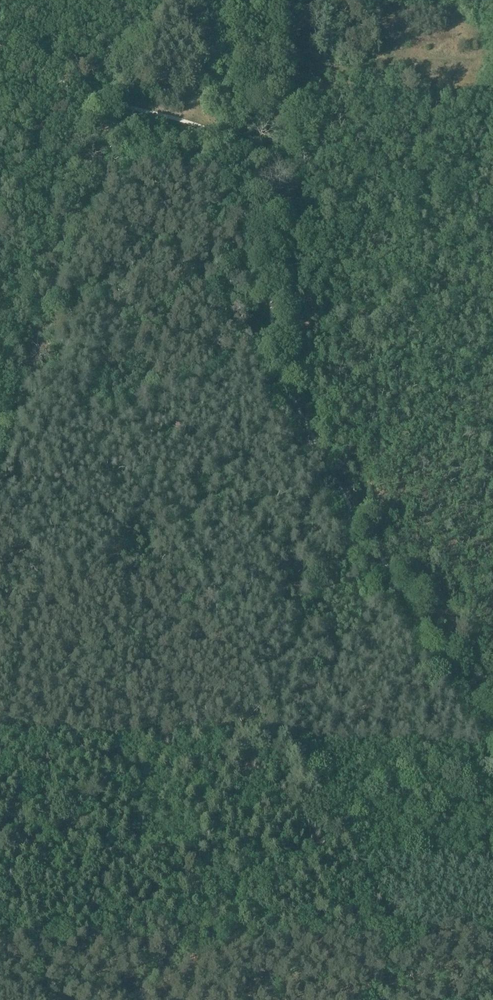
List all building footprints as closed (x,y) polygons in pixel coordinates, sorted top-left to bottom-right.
[(25,229),(24,219),(13,220),(14,231),(25,229)]
